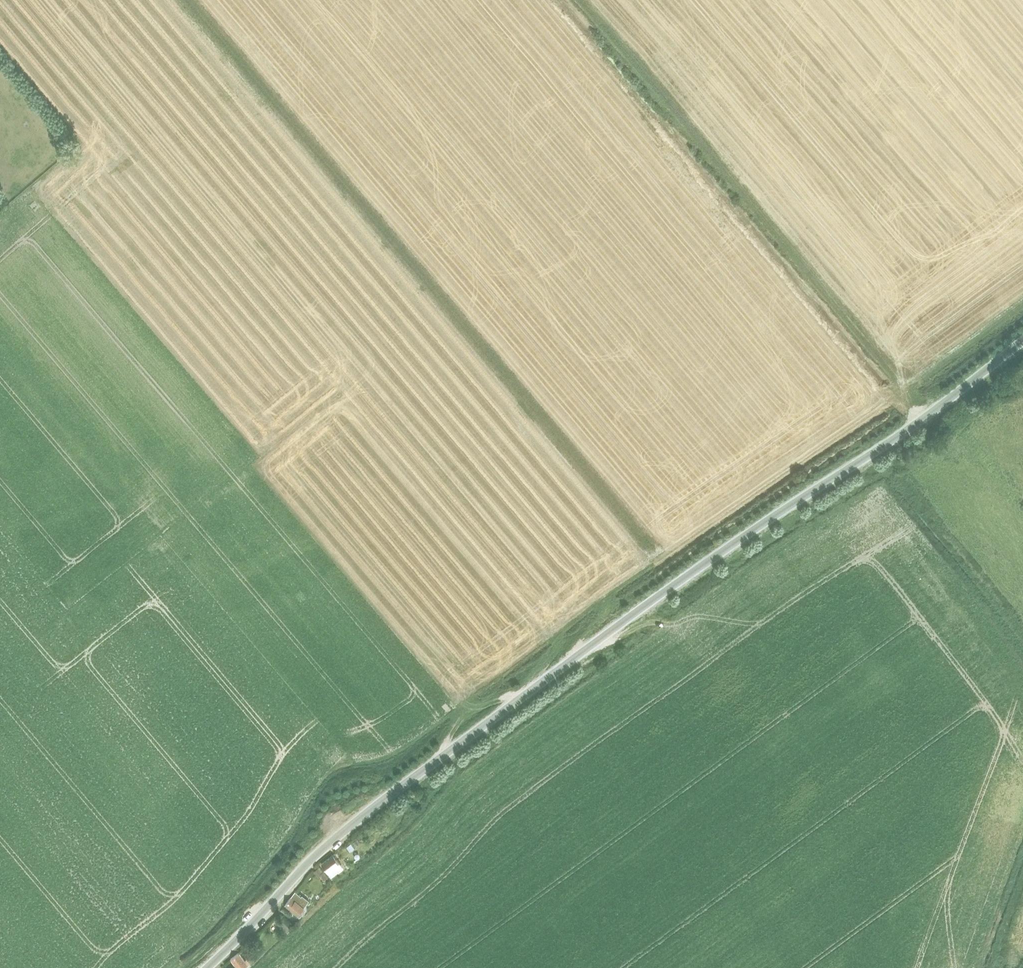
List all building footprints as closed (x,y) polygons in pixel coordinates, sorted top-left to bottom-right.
[(419,802),(423,797),(414,790),(410,794),(419,802)] [(333,854),(321,863),(330,875),(337,870),(342,866),(339,862),(333,854)] [(319,866),(314,871),(318,876),(319,875),(321,873),(323,871),(319,866)] [(297,915),(303,907),(309,901),(304,897),(302,899),(294,893),(285,905),(297,915)] [(278,918),(276,920),(288,932),(290,929),(278,918)] [(238,952),(230,958),(238,967),(242,967),(250,962),(246,958),(244,960),(238,952)]
